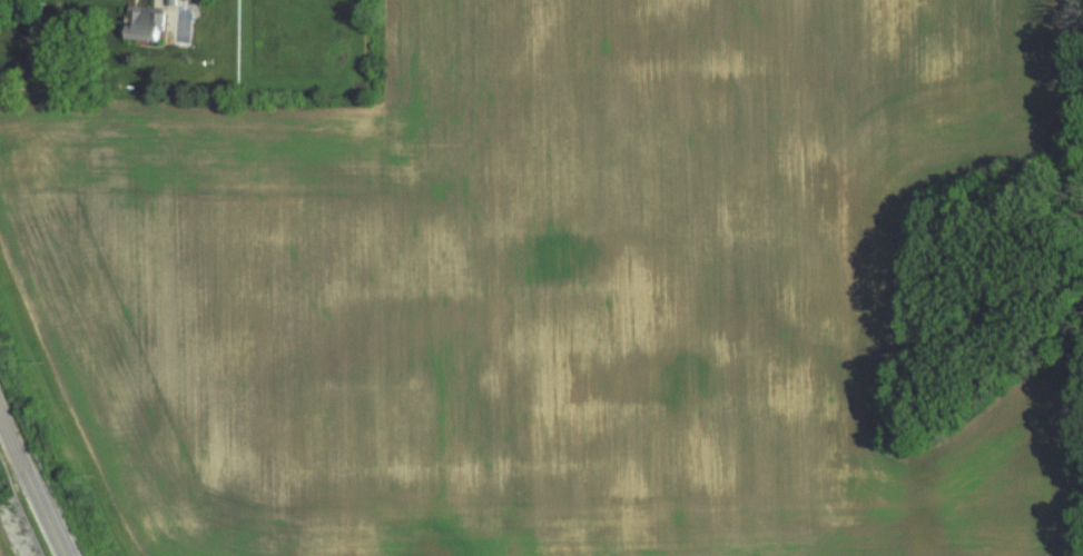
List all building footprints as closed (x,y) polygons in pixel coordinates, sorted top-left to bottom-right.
[(167,12),(159,12),(159,7),(134,7),(133,39),(166,40),(167,12)]
